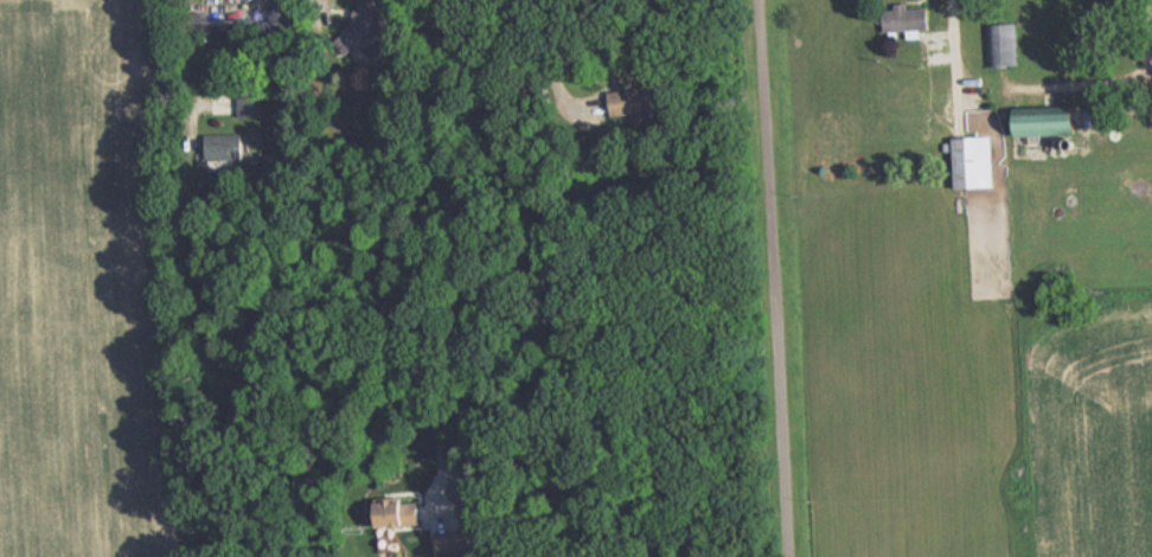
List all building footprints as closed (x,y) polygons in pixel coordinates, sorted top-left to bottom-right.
[(350,50),(360,51),(362,31),(378,33),(383,0),(357,0),(350,50)] [(886,29),(929,29),(929,6),(886,6),(886,29)] [(243,43),(243,22),(200,22),(200,43),(243,43)] [(1016,22),(987,22),(987,66),(1016,66),(1016,22)] [(665,82),(595,91),(598,117),(668,108),(665,82)] [(261,116),(261,88),(239,88),(239,116),(261,116)] [(1018,108),(1019,136),(1083,134),(1082,105),(1018,108)] [(206,159),(244,159),(244,134),(206,134),(206,159)] [(955,137),(957,189),(995,188),(993,136),(955,137)] [(436,556),(464,556),(464,533),(436,533),(436,556)]
